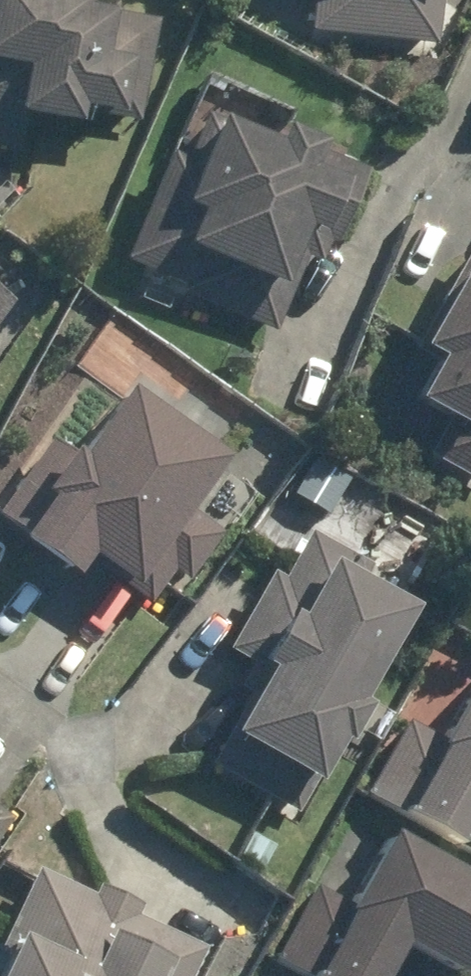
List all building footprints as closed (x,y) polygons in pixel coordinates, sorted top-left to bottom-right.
[(187,0),(0,0),(0,97),(156,133),(187,0)] [(331,23),(470,22),(470,0),(331,0),(331,23)] [(387,109),(215,60),(162,245),(334,294),(387,109)] [(20,273),(0,261),(0,305),(20,273)] [(470,443),(470,340),(426,417),(470,443)] [(266,453),(147,366),(38,515),(157,602),(266,453)] [(347,743),(434,583),(300,510),(212,671),(347,743)] [(469,703),(464,701),(420,794),(470,818),(470,699),(469,703)] [(90,806),(25,975),(197,975),(241,863),(90,806)] [(394,829),(366,885),(361,882),(317,975),(318,975),(401,975),(418,941),(470,967),(470,867),(394,829)]
